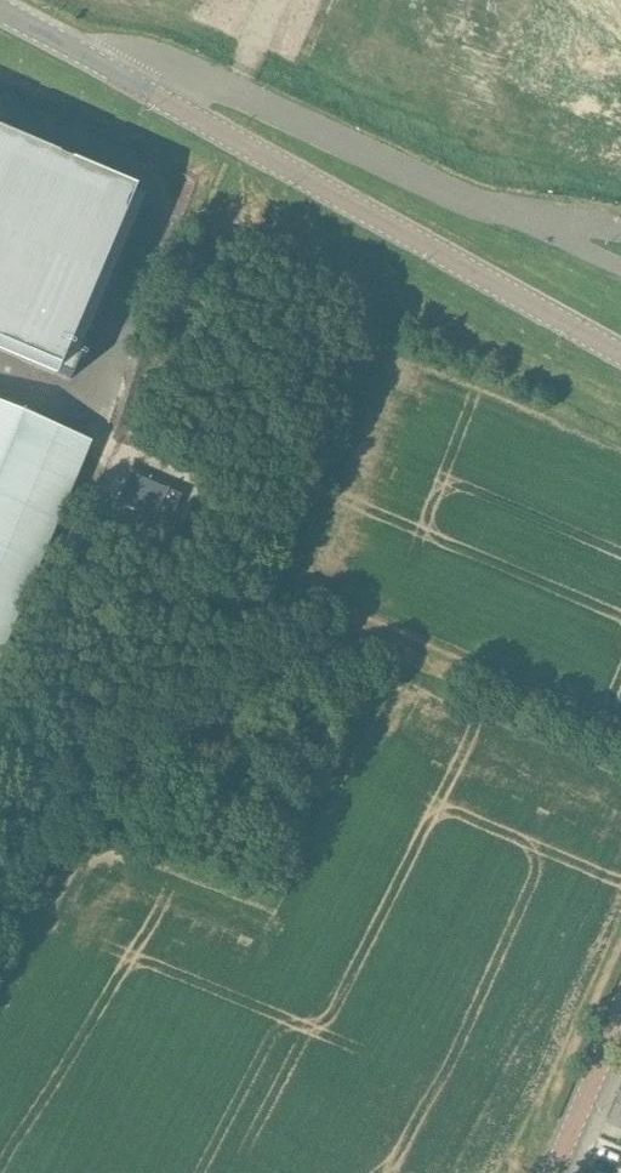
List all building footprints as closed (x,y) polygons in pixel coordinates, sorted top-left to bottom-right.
[(56,371),(71,378),(146,200),(130,193),(0,139),(0,348),(56,371)] [(90,443),(0,405),(0,654),(90,443)] [(129,474),(116,503),(168,526),(181,495),(129,474)]
